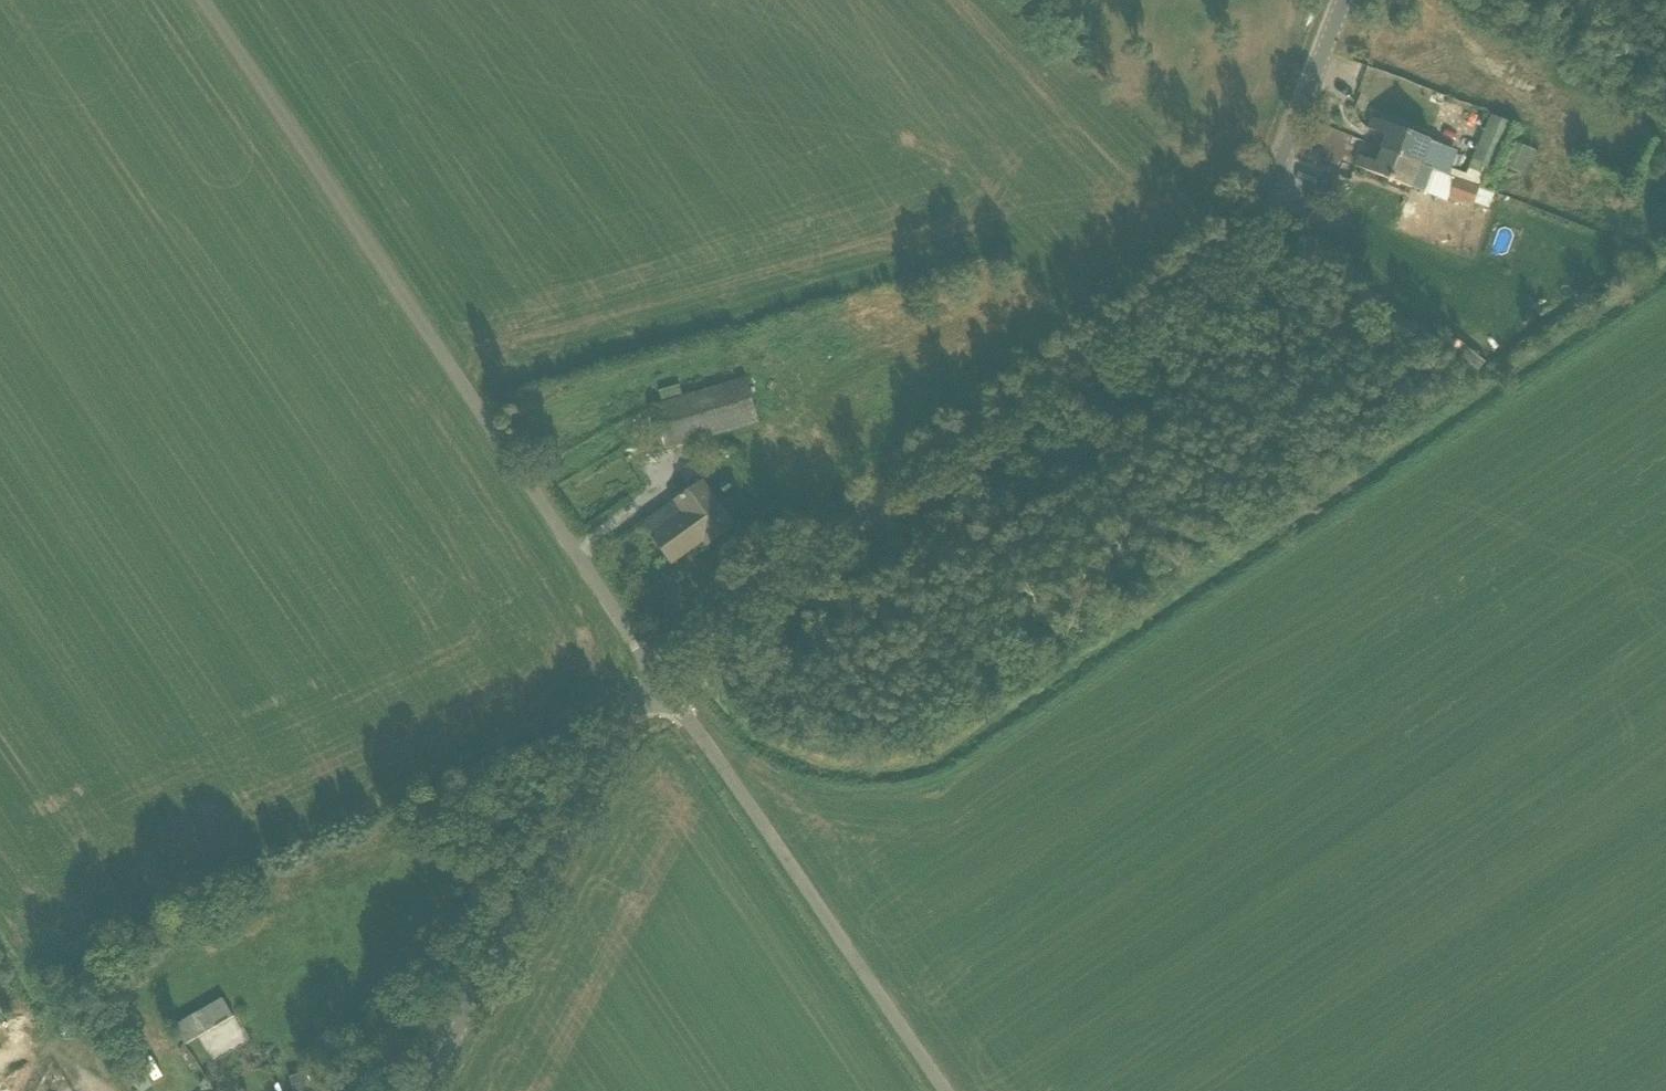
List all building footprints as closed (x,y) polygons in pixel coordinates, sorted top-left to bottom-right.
[(1401,31),(1405,18),(1397,15),(1392,27),(1401,31)] [(1491,115),(1470,168),(1492,177),(1514,124),(1491,115)] [(1430,167),(1433,168),(1442,144),(1374,118),(1370,129),(1388,136),(1383,149),(1430,167)] [(1512,141),(1492,187),(1525,201),(1529,190),(1519,186),(1535,150),(1512,141)] [(1360,155),(1355,166),(1412,188),(1413,186),(1422,189),(1430,167),(1383,149),(1378,162),(1360,155)] [(1481,187),(1456,177),(1448,197),(1473,207),(1481,187)] [(759,421),(747,379),(653,407),(665,448),(759,421)] [(708,545),(735,526),(703,482),(676,501),(685,513),(653,536),(672,562),(704,540),(708,545)] [(224,998),(171,1019),(180,1041),(233,1020),(224,998)]
